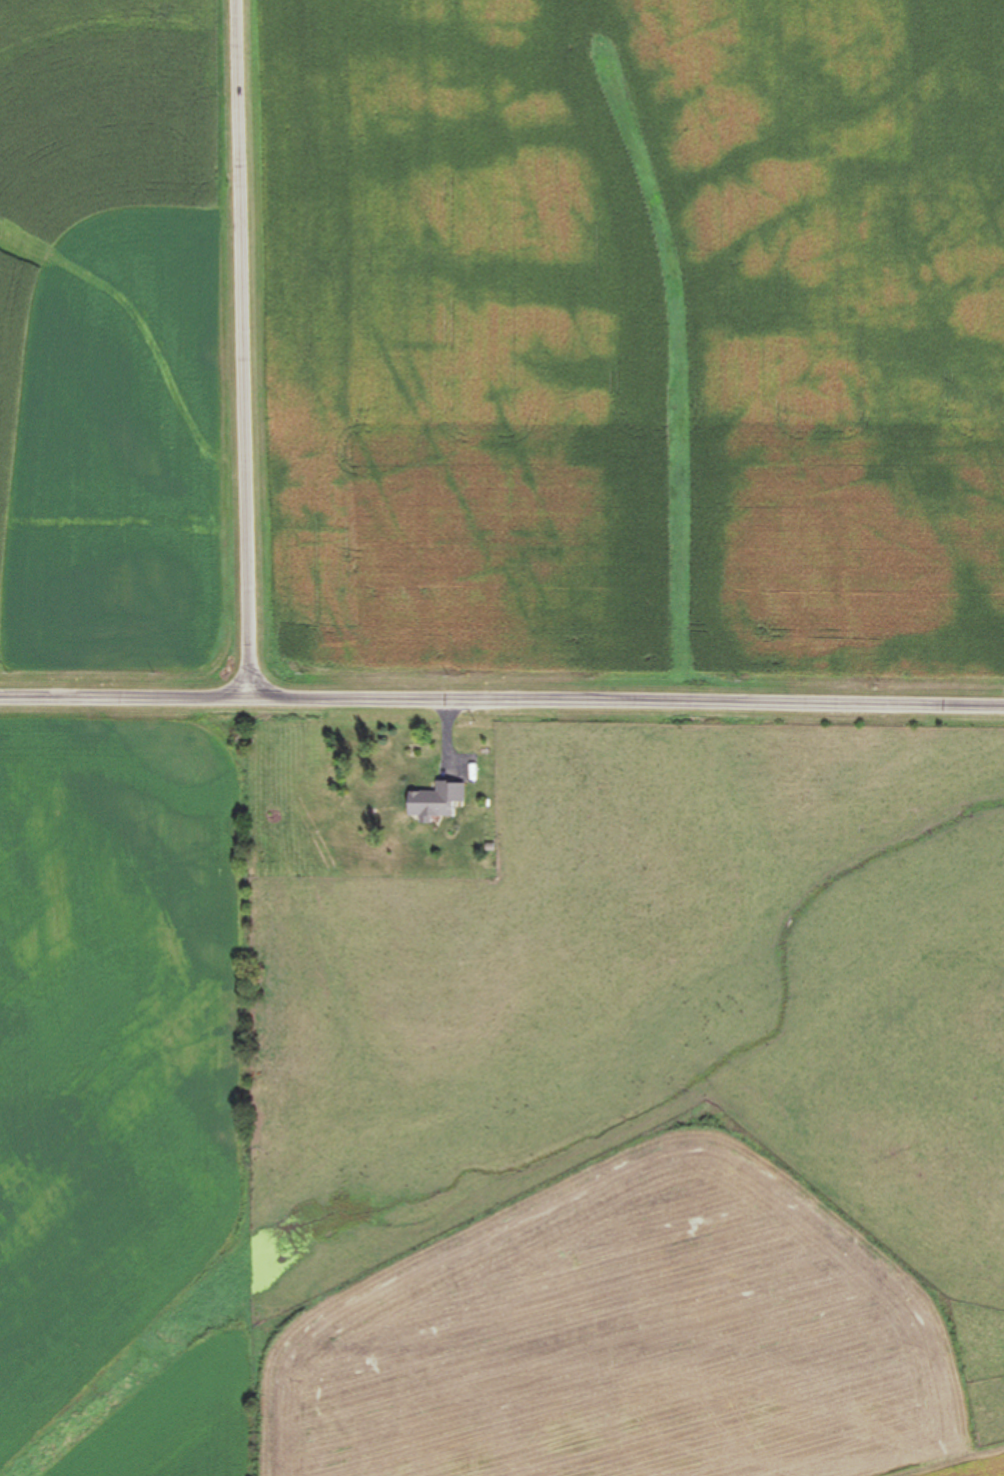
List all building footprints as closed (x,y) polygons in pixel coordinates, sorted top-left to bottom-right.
[(449,815),(449,801),(462,801),(461,782),(433,782),(433,791),(402,792),(403,816),(449,815)]
